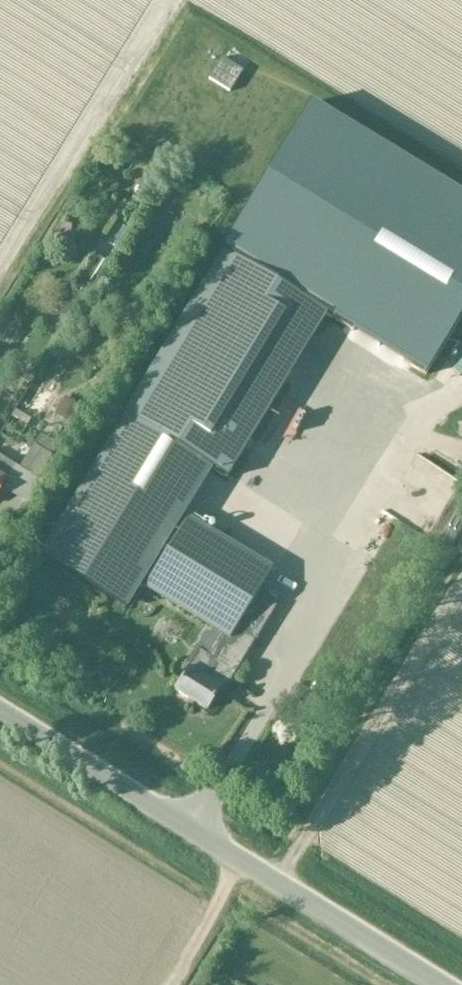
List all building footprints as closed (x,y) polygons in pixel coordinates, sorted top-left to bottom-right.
[(42,555),(124,605),(208,468),(209,466),(227,477),(325,315),(425,376),(461,315),(461,199),(315,109),(228,252),(126,418),(42,555)] [(33,446),(18,469),(36,481),(51,457),(33,446)] [(0,458),(0,490),(15,467),(0,458)] [(217,689),(223,691),(276,606),(255,593),(271,568),(187,517),(145,585),(195,616),(193,619),(210,630),(208,634),(205,632),(183,667),(187,670),(175,690),(208,710),(216,696),(214,695),(217,689)]
